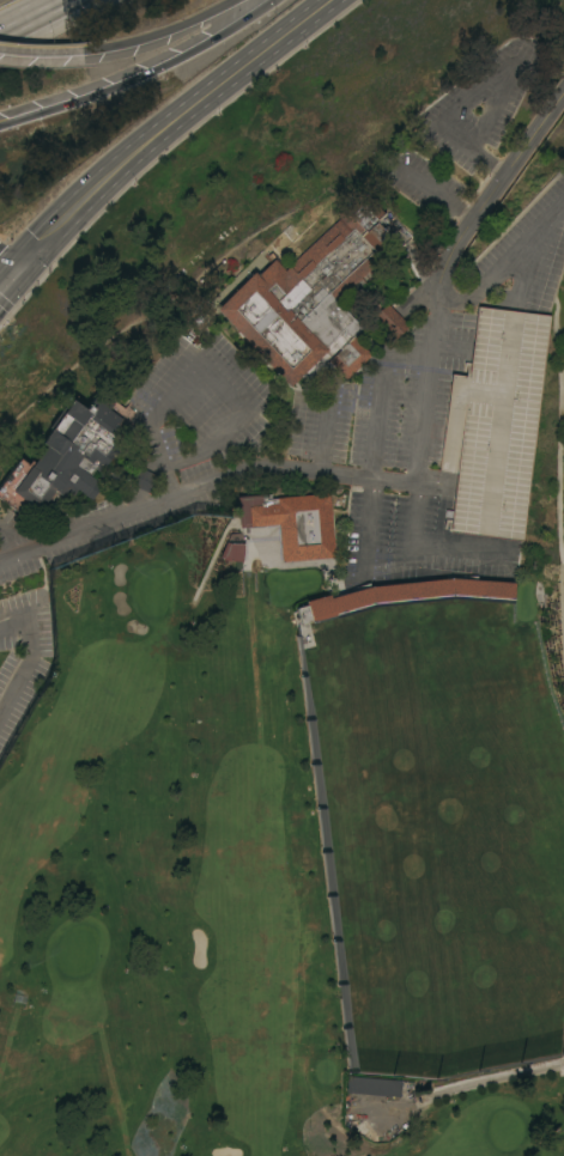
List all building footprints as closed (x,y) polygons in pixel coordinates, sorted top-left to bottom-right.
[(216,308),(253,270),(256,274),(273,257),(284,269),(338,217),(335,214),(360,190),(383,213),(376,220),(382,227),(386,225),(389,229),(387,231),(388,233),(393,229),(399,236),(389,245),(393,249),(388,254),(389,254),(366,276),(364,274),(336,299),(362,325),(352,336),(370,355),(346,378),(330,363),(305,388),(297,378),(290,385),(216,308)] [(394,340),(372,317),(387,303),(408,325),(394,340)] [(438,470),(450,375),(467,376),(471,351),(475,306),(550,316),(522,541),(449,531),(455,483),(456,473),(438,470)] [(17,511),(0,498),(0,483),(19,457),(26,463),(30,460),(32,462),(44,445),(40,442),(50,427),(48,426),(65,403),(67,404),(71,398),(84,408),(96,391),(113,402),(108,408),(121,418),(109,433),(123,443),(114,456),(111,454),(98,471),(93,468),(89,474),(102,483),(91,499),(77,488),(67,501),(60,495),(46,516),(24,500),(17,511)] [(151,492),(137,486),(114,475),(120,462),(126,466),(126,464),(132,467),(133,463),(146,469),(159,475),(151,492)] [(292,509),(327,506),(332,548),(307,550),(307,554),(279,558),(278,553),(275,553),(273,525),(271,527),(269,522),(251,523),(250,507),(263,505),(262,499),(265,497),(280,498),(280,491),(291,491),(292,509)] [(240,560),(241,543),(220,542),(219,559),(240,560)] [(330,598),(356,590),(369,588),(394,584),(422,582),(433,580),(449,579),(469,579),(485,580),(498,582),(509,583),(514,583),(513,598),(504,598),(487,596),(475,596),(463,595),(450,595),(432,596),(414,598),(399,600),(374,603),(362,606),(344,610),(334,613),(330,598)] [(292,610),(295,610),(293,609),(299,606),(299,607),(315,602),(328,598),(333,613),(321,616),(316,619),(308,621),(299,625),(292,610)] [(354,1095),(354,1094),(345,1094),(346,1077),(354,1077),(354,1078),(400,1081),(399,1096),(354,1095)]
